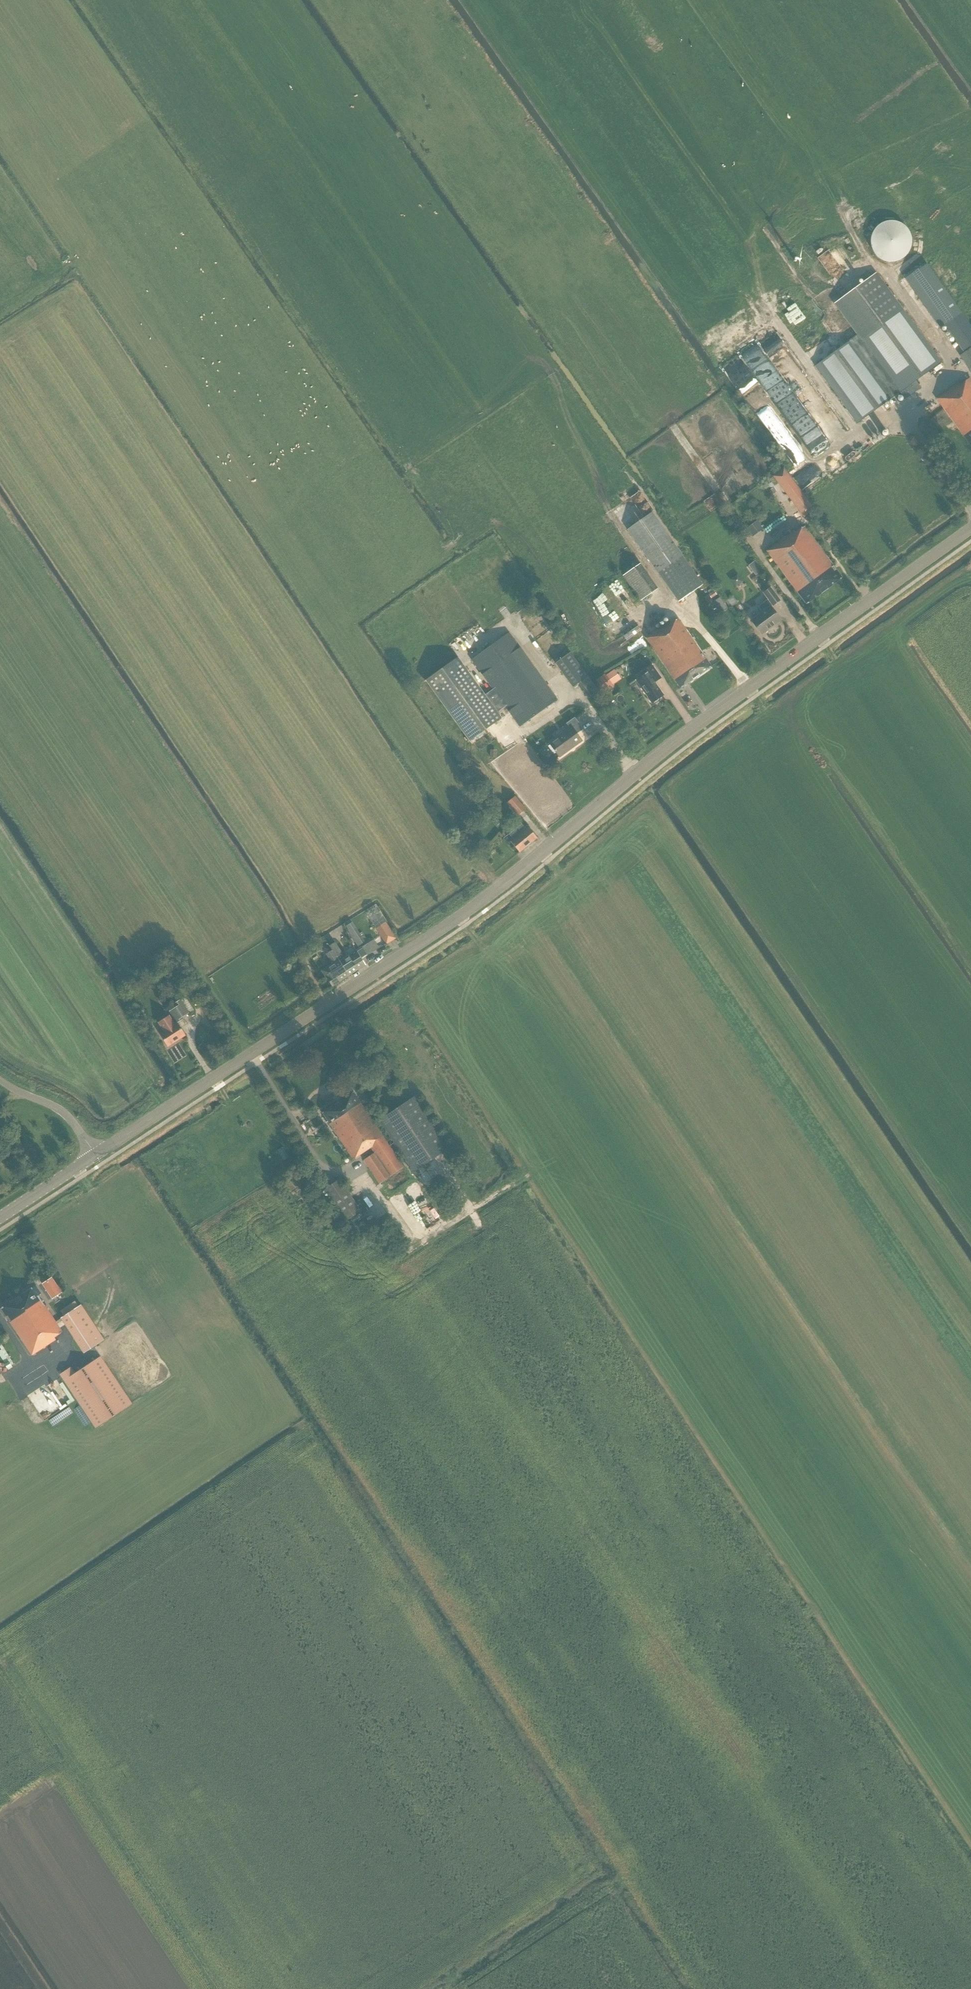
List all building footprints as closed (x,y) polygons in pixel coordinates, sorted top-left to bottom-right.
[(845,247),(839,239),(830,246),(835,254),(845,247)] [(829,247),(819,254),(831,272),(841,266),(829,247)] [(926,264),(906,279),(940,327),(960,313),(926,264)] [(941,363),(875,274),(835,303),(858,335),(818,364),(860,422),(900,393),(905,400),(921,388),(916,381),(941,363)] [(962,313),(944,324),(962,352),(970,346),(970,327),(962,313)] [(960,356),(970,372),(970,348),(960,356)] [(936,399),(970,447),(970,380),(970,378),(960,385),(958,383),(936,399)] [(808,509),(794,489),(784,496),(799,516),(808,509)] [(705,500),(709,512),(721,508),(717,496),(705,500)] [(630,523),(641,512),(630,501),(619,512),(630,523)] [(702,585),(652,513),(628,530),(679,602),(702,585)] [(747,528),(756,535),(764,526),(755,519),(747,528)] [(795,533),(794,531),(767,551),(806,604),(842,578),(804,527),(795,533)] [(748,566),(756,576),(762,570),(755,561),(748,566)] [(658,589),(640,563),(623,575),(641,600),(658,589)] [(730,580),(736,588),(743,582),(738,574),(730,580)] [(626,615),(636,609),(620,578),(609,584),(626,615)] [(772,606),(773,606),(780,600),(771,588),(763,593),(768,599),(758,607),(762,612),(751,620),(762,635),(781,621),(771,607),(772,606)] [(726,599),(729,606),(738,602),(734,595),(726,599)] [(670,621),(646,638),(681,688),(712,667),(678,618),(671,623),(670,621)] [(629,630),(626,623),(609,630),(612,638),(629,630)] [(502,718),(487,699),(495,693),(520,727),(558,700),(509,633),(472,660),(463,666),(458,658),(426,681),(470,741),(502,718)] [(772,645),(783,644),(782,635),(771,637),(772,645)] [(708,650),(712,660),(718,658),(713,648),(708,650)] [(571,653),(556,663),(573,688),(588,677),(571,653)] [(661,678),(652,666),(643,672),(644,675),(636,680),(652,703),(663,696),(654,682),(661,678)] [(605,676),(612,685),(621,679),(614,670),(605,676)] [(569,709),(560,715),(566,724),(570,729),(549,744),(559,757),(582,741),(577,734),(583,729),(575,718),(569,709)] [(509,802),(507,800),(501,805),(503,808),(507,804),(517,816),(526,810),(515,797),(509,802)] [(528,828),(526,830),(522,824),(520,825),(517,822),(507,830),(510,833),(509,834),(513,840),(511,842),(520,853),(537,838),(528,828)] [(370,915),(374,923),(379,920),(374,912),(370,915)] [(345,925),(358,945),(365,940),(352,921),(345,925)] [(376,928),(387,944),(396,938),(386,922),(376,928)] [(349,976),(358,970),(349,957),(348,955),(343,958),(341,954),(342,953),(335,943),(329,946),(331,950),(349,976)] [(366,965),(361,958),(367,954),(368,955),(373,952),(368,943),(362,947),(361,945),(355,948),(357,952),(349,957),(358,970),(366,965)] [(325,954),(331,962),(334,960),(336,963),(323,972),(326,977),(332,987),(349,976),(331,950),(325,954)] [(294,962),(303,976),(310,971),(301,958),(294,962)] [(174,1004),(176,1008),(170,1011),(177,1023),(184,1019),(182,1017),(189,1013),(194,1010),(185,997),(174,1004)] [(175,1025),(170,1016),(159,1023),(164,1032),(160,1034),(169,1047),(185,1036),(177,1023),(175,1025)] [(449,1148),(415,1097),(379,1120),(374,1124),(353,1092),(323,1113),(354,1159),(371,1148),(375,1153),(364,1160),(380,1184),(403,1168),(394,1153),(399,1150),(414,1172),(449,1148)] [(340,1179),(325,1190),(346,1221),(361,1211),(340,1179)] [(423,1211),(416,1218),(424,1226),(431,1219),(423,1211)] [(52,1278),(43,1284),(52,1298),(62,1292),(52,1278)] [(58,1325),(38,1296),(41,1294),(36,1286),(1,1308),(32,1355),(56,1339),(54,1337),(62,1332),(58,1325)] [(84,1353),(104,1340),(81,1305),(79,1306),(75,1301),(60,1312),(63,1316),(61,1318),(84,1353)] [(11,1363),(3,1337),(0,1338),(0,1355),(4,1366),(11,1363)] [(71,1367),(60,1375),(96,1428),(132,1404),(101,1357),(75,1374),(71,1367)] [(62,1410),(74,1402),(55,1370),(42,1378),(62,1410)] [(421,1988),(440,1988),(444,1985),(437,1976),(421,1988)]
